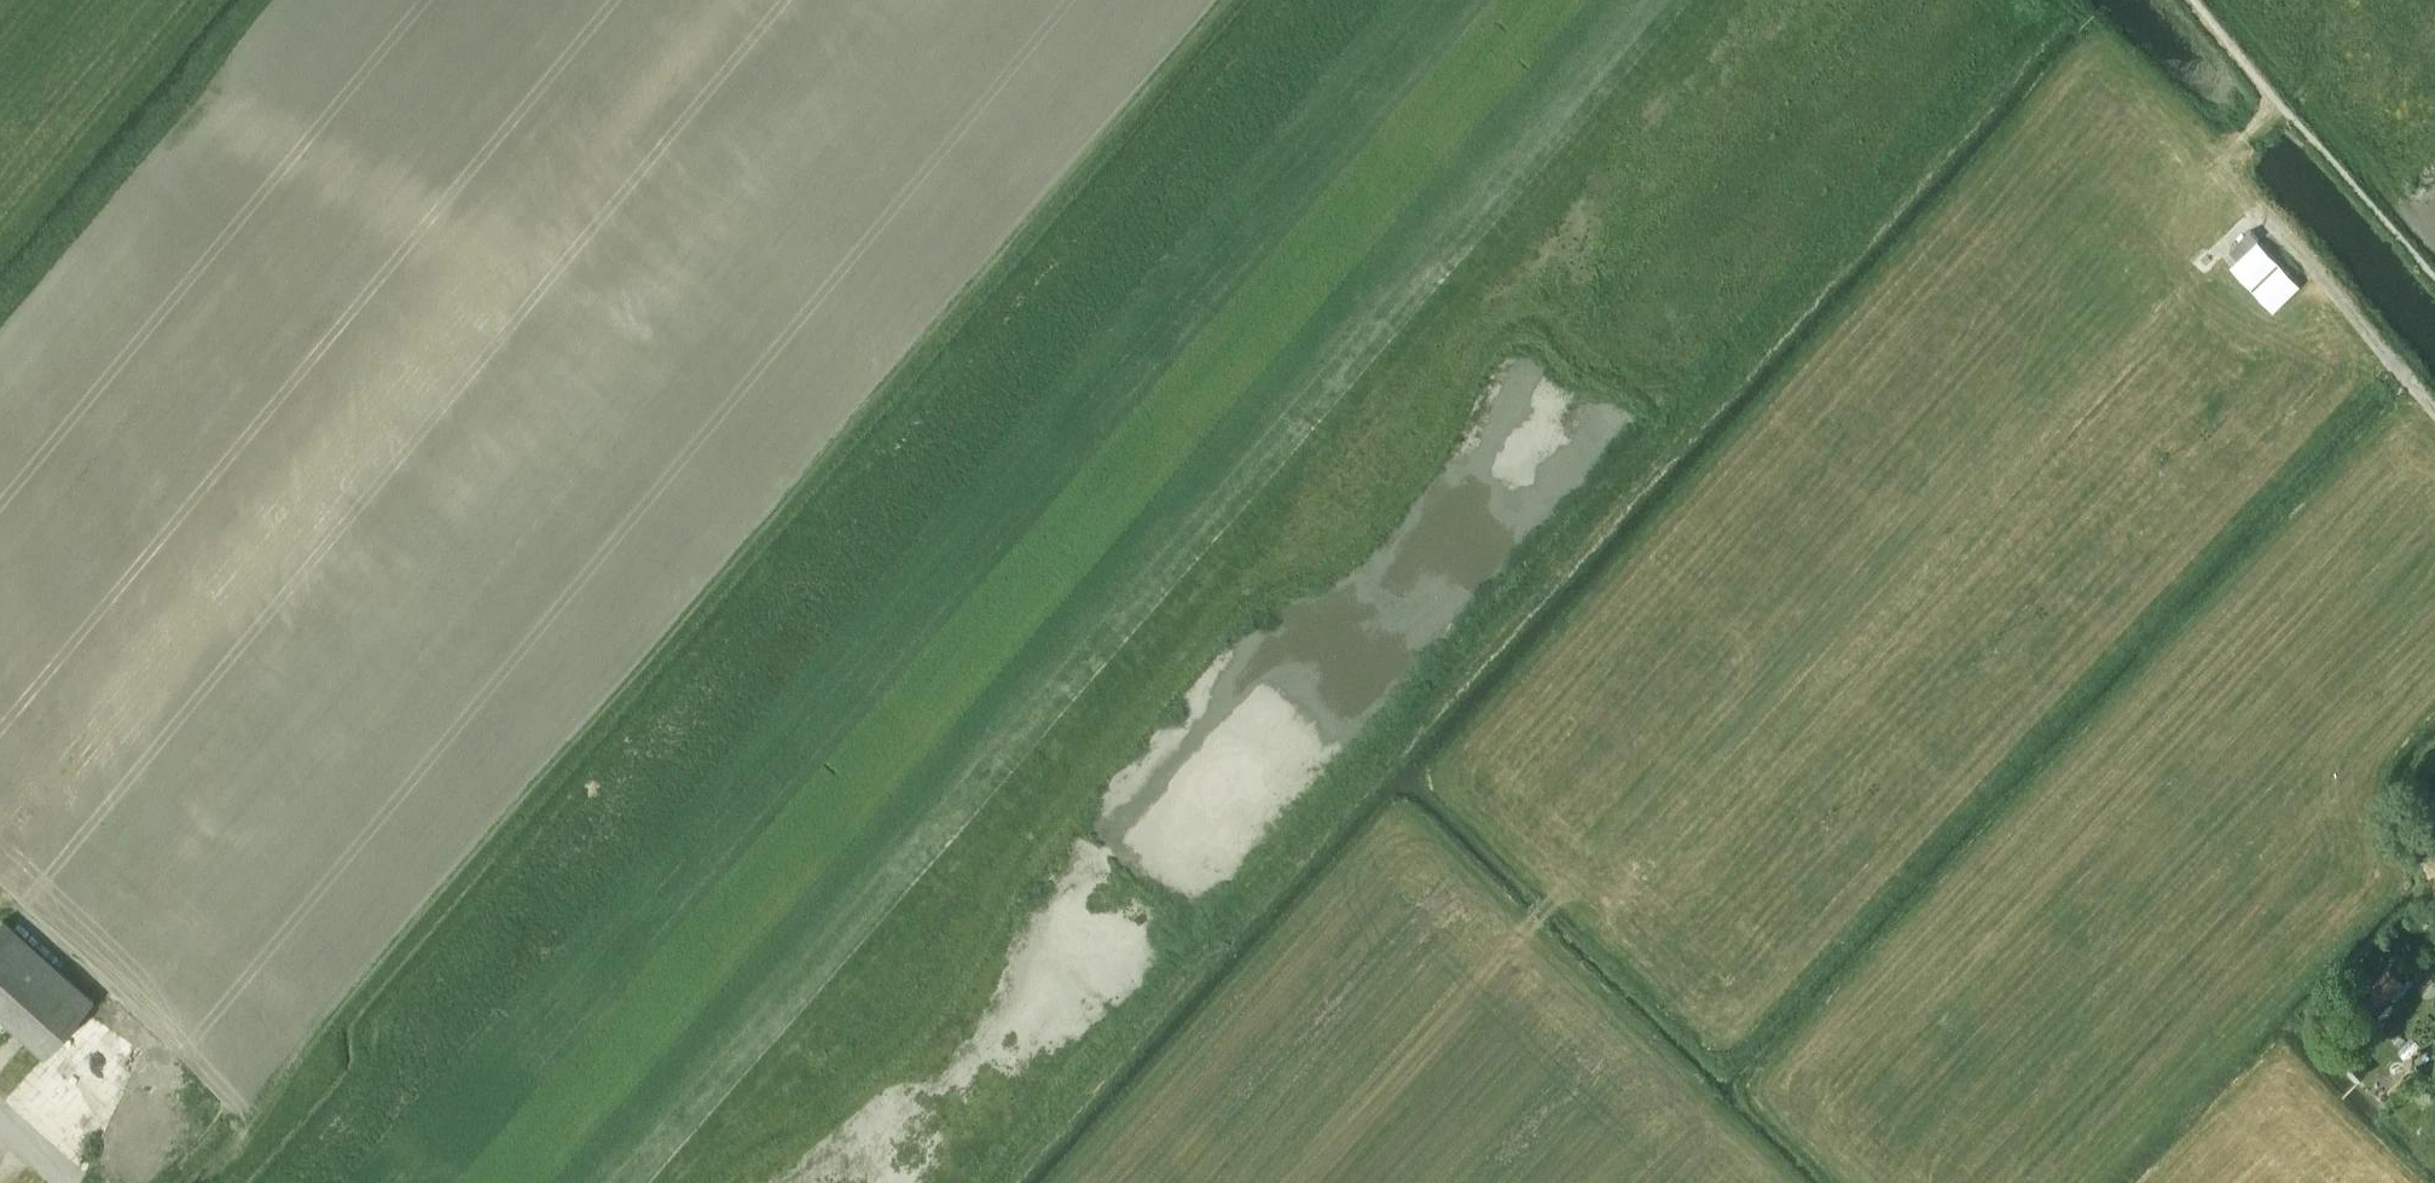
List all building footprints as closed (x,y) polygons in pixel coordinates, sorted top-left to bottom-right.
[(2284,272),(2256,242),(2238,258),(2267,289),(2284,272)] [(41,1056),(90,1002),(0,921),(0,1019),(41,1056)] [(2370,994),(2381,1005),(2402,983),(2390,972),(2370,994)] [(2374,1017),(2363,1028),(2376,1041),(2387,1030),(2374,1017)]
